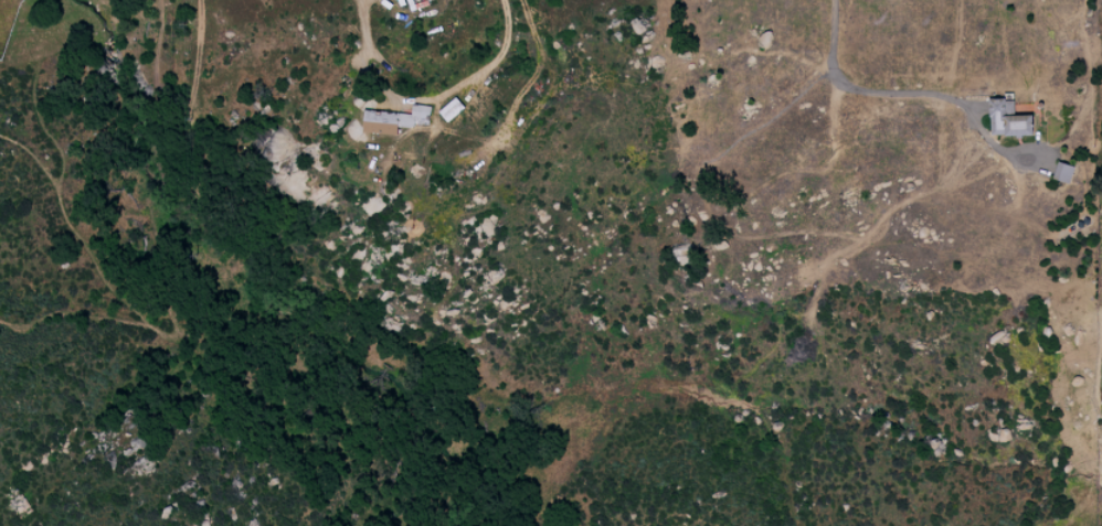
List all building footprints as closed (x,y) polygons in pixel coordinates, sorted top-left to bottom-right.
[(1033,114),(1014,115),(1014,95),(988,96),(990,136),(1033,134),(1033,114)] [(438,111),(447,122),(464,107),(456,97),(438,111)] [(411,112),(363,110),(362,132),(397,134),(397,124),(429,125),(430,105),(411,104),(411,112)] [(1069,183),(1074,166),(1057,161),(1052,179),(1069,183)]
